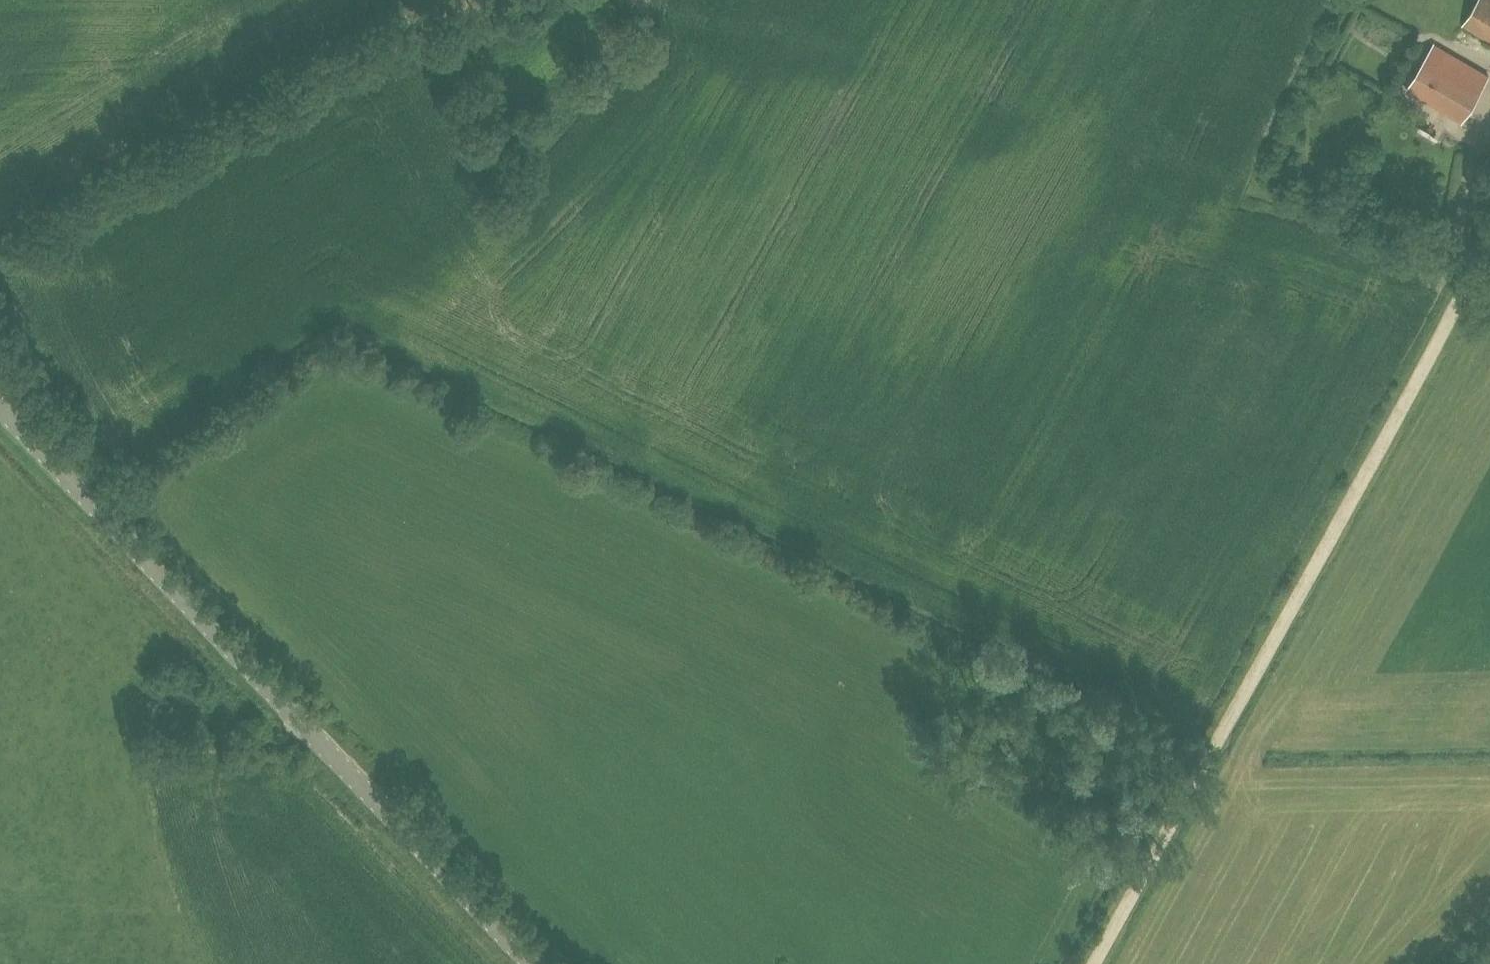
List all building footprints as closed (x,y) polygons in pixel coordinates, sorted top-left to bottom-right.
[(1462,26),(1489,43),(1489,0),(1478,0),(1462,26)] [(1489,75),(1434,43),(1405,92),(1462,124),(1489,75)]
